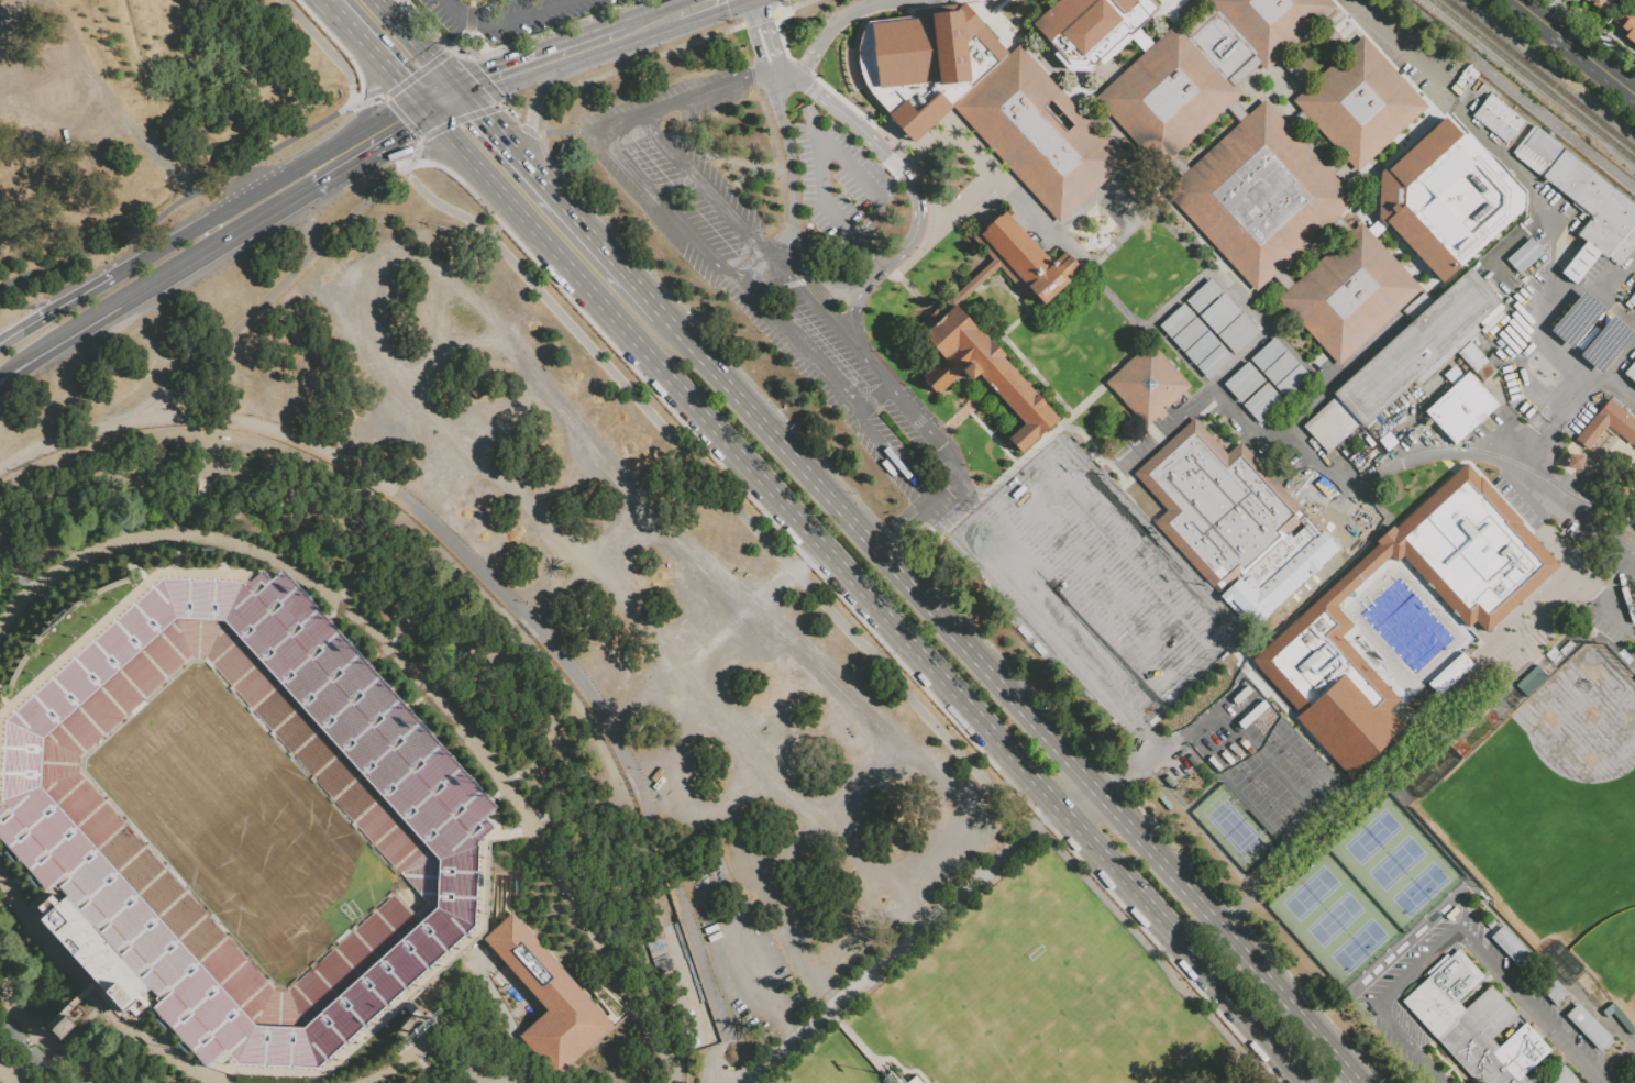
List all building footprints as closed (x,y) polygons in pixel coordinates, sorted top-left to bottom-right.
[(912,141),(949,108),(1009,53),(984,24),(962,0),(912,8),(912,15),(865,20),(860,34),(857,47),(857,58),(859,69),(862,79),(868,89),(873,97),(880,106),(887,113),(912,141)] [(1030,22),(1055,0),(1153,0),(1161,9),(1091,74),(1071,74),(1062,74),(1058,77),(1058,88),(1031,58),(1035,56),(1040,51),(1047,51),(1051,46),(1030,22)] [(1264,70),(1335,9),(1327,0),(1204,0),(1216,13),(1262,62),(1259,65),(1264,70)] [(1589,3),(1591,0),(1612,0),(1603,11),(1599,8),(1597,10),(1589,3)] [(1216,13),(1186,38),(1234,88),(1259,65),(1262,62),(1216,13)] [(1634,15),(1634,16),(1634,35),(1625,27),(1634,15)] [(1186,38),(1173,24),(1093,99),(1157,168),(1238,93),(1234,88),(1186,38)] [(1357,172),(1428,109),(1362,35),(1292,99),(1357,172)] [(1058,222),(949,108),(1009,53),(1018,45),(1125,162),(1058,222)] [(1471,117),(1505,143),(1524,121),(1489,93),(1471,117)] [(1263,99),(1355,199),(1256,292),(1163,195),(1263,99)] [(1444,115),(1379,175),(1378,217),(1440,285),(1521,208),(1523,191),(1468,132),(1459,132),(1444,115)] [(1533,125),(1634,205),(1634,221),(1605,258),(1599,253),(1584,241),(1576,234),(1589,218),(1570,203),(1571,201),(1550,186),(1511,153),(1533,125)] [(971,239),(991,258),(948,298),(952,303),(954,305),(998,266),(1036,310),(1067,279),(1063,275),(1076,263),(1065,250),(1052,263),(1012,218),(1014,216),(1010,211),(1008,209),(1005,211),(1003,210),(971,239)] [(1605,258),(1634,221),(1634,247),(1619,268),(1605,258)] [(1278,299),(1361,222),(1377,240),(1389,253),(1395,259),(1401,266),(1423,290),(1339,366),(1278,299)] [(1505,258),(1529,237),(1542,250),(1543,252),(1517,274),(1505,258)] [(1559,274),(1573,285),(1599,253),(1584,241),(1559,274)] [(1470,266),(1501,300),(1499,302),(1504,308),(1501,310),(1503,314),(1483,333),(1478,330),(1469,339),(1496,369),(1483,382),(1456,351),(1438,367),(1417,385),(1413,382),(1362,426),(1360,422),(1335,395),(1332,391),(1470,266)] [(1209,278),(1222,291),(1197,313),(1195,314),(1184,301),(1209,278)] [(1548,329),(1570,347),(1604,308),(1582,289),(1548,329)] [(1634,308),(1634,290),(1626,300),(1634,308)] [(1223,292),(1240,312),(1216,334),(1215,336),(1196,317),(1198,316),(1223,292)] [(952,303),(948,307),(937,308),(931,311),(924,320),(924,334),(944,357),(923,375),(924,378),(923,379),(934,391),(936,390),(939,393),(961,372),(970,380),(977,373),(1021,422),(1020,422),(1007,435),(1005,436),(1013,443),(1021,454),(1063,416),(954,305),(952,303)] [(1182,303),(1194,317),(1169,340),(1157,327),(1182,303)] [(1241,313),(1258,332),(1234,354),(1233,355),(1216,336),(1241,313)] [(1577,355),(1599,374),(1633,334),(1611,316),(1577,355)] [(1195,317),(1207,330),(1183,352),(1171,339),(1195,317)] [(1207,330),(1219,343),(1194,367),(1182,354),(1183,353),(1207,330)] [(1273,336),(1285,350),(1260,373),(1248,360),(1273,336)] [(1146,423),(1156,416),(1159,419),(1164,413),(1162,410),(1184,389),(1189,385),(1173,367),(1168,363),(1152,345),(1148,340),(1104,379),(1146,423)] [(1220,344),(1230,355),(1230,356),(1206,379),(1195,368),(1195,367),(1220,344)] [(1286,351),(1299,363),(1272,387),(1260,374),(1286,351)] [(1634,384),(1634,357),(1622,373),(1634,384)] [(1247,362),(1259,375),(1235,397),(1223,384),(1247,362)] [(1299,364),(1311,377),(1286,400),(1284,401),(1273,388),(1299,364)] [(1423,410),(1452,443),(1496,402),(1467,371),(1463,375),(1454,365),(1444,374),(1451,385),(1423,410)] [(1259,376),(1271,388),(1247,411),(1235,398),(1259,376)] [(1272,389),(1284,402),(1260,424),(1248,411),(1272,389)] [(1335,395),(1301,428),(1325,455),(1327,453),(1360,422),(1335,395)] [(1609,397),(1634,419),(1634,439),(1630,446),(1606,426),(1583,451),(1571,440),(1609,397)] [(1152,521),(1166,510),(1134,473),(1193,418),(1226,453),(1239,442),(1306,515),(1289,531),(1292,535),(1241,582),(1236,578),(1219,594),(1152,521)] [(1566,467),(1580,469),(1581,454),(1567,453),(1566,467)] [(1487,634),(1474,620),(1400,535),(1394,529),(1466,464),(1560,565),(1487,634)] [(135,496),(159,494),(161,504),(136,507),(135,496)] [(1351,568),(1250,663),(1274,689),(1278,686),(1281,689),(1278,692),(1297,714),(1295,718),(1348,774),(1401,726),(1387,710),(1398,699),(1340,634),(1351,625),(1334,606),(1389,554),(1395,562),(1403,555),(1468,627),(1474,620),(1400,535),(1392,527),(1376,540),(1379,543),(1351,568)] [(20,914),(25,919),(20,925),(110,1026),(117,1020),(120,1024),(134,1012),(188,1069),(206,1053),(218,1067),(298,1070),(456,930),(461,847),(477,832),(469,822),(482,813),(266,572),(253,583),(245,573),(227,587),(224,584),(143,579),(0,709),(0,865),(33,902),(20,914)] [(1427,684),(1461,653),(1471,664),(1437,695),(1427,684)] [(1513,684),(1524,696),(1546,676),(1535,665),(1513,684)] [(1490,929),(1485,925),(1492,918),(1496,922),(1490,929)] [(512,921),(606,1028),(551,1076),(516,1037),(548,1008),(489,942),(512,921)] [(1490,937),(1503,925),(1537,961),(1523,974),(1490,937)] [(1475,1082),(1531,1082),(1524,1075),(1551,1050),(1525,1021),(1498,1047),(1490,1039),(1517,1014),(1491,984),(1463,1008),(1457,1002),(1484,976),(1458,948),(1448,957),(1446,954),(1425,973),(1427,976),(1400,1001),(1475,1082)] [(1569,994),(1555,1006),(1537,986),(1550,974),(1569,994)] [(1565,1015),(1579,1002),(1612,1039),(1599,1051),(1565,1015)] [(677,1006),(684,1005),(691,1025),(684,1027),(677,1006)] [(48,1029),(63,1015),(69,1021),(69,1020),(77,1028),(62,1043),(54,1036),(55,1036),(48,1029)] [(44,1081),(0,1038),(0,1027),(4,1031),(10,1027),(25,1041),(23,1048),(27,1052),(34,1050),(48,1064),(44,1070),(49,1075),(44,1081)] [(1564,1064),(1542,1082),(1580,1082),(1564,1064)] [(881,1080),(884,1082),(904,1082),(892,1070),(884,1076),(881,1080)]
